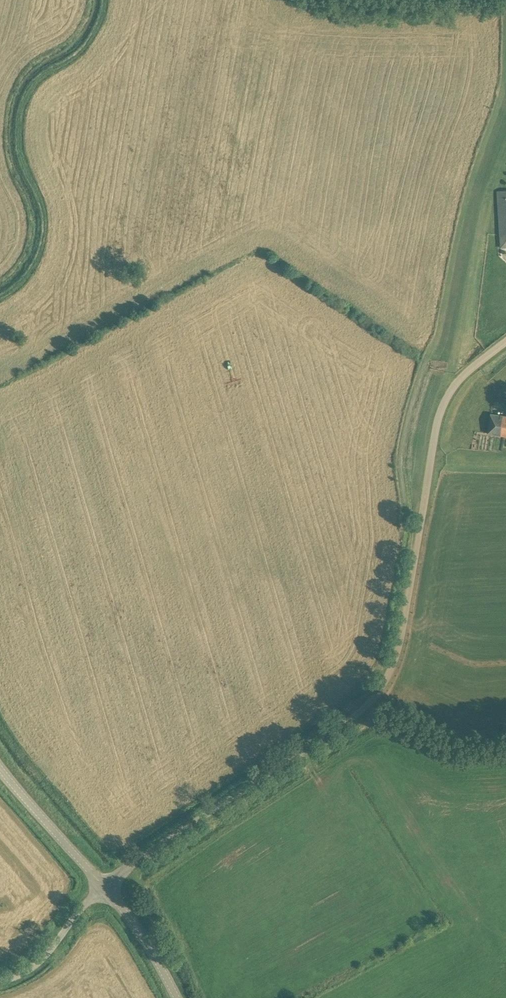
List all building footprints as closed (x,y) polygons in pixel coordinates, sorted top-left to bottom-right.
[(505,436),(505,416),(491,414),(488,433),(505,436)]
